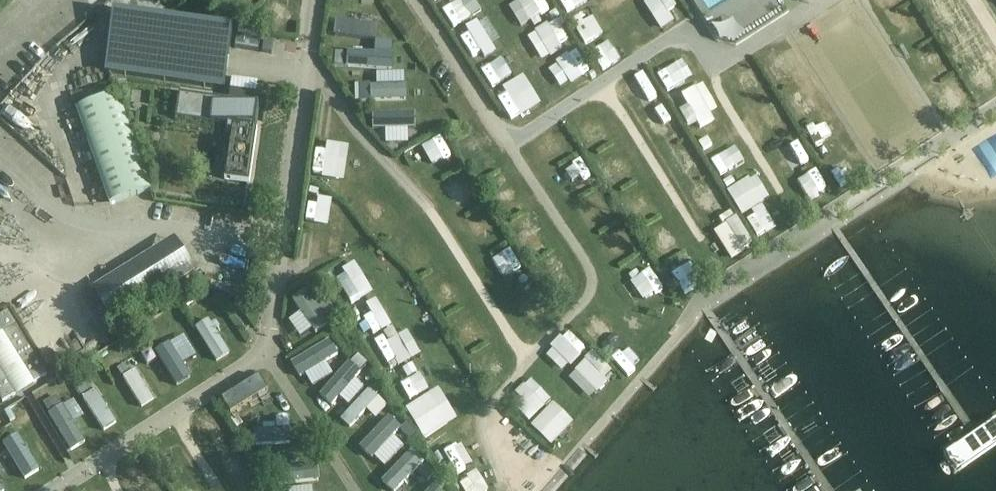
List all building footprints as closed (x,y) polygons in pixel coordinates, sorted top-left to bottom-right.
[(474,5),(471,0),(445,0),(457,17),(474,5)] [(553,0),(528,0),(533,9),(553,0)] [(666,17),(679,8),(673,0),(654,0),(666,17)] [(590,32),(607,23),(595,1),(578,11),(590,32)] [(560,7),(551,11),(562,34),(572,29),(560,7)] [(344,24),(380,26),(381,12),(345,10),(344,24)] [(154,82),(163,21),(114,13),(104,74),(154,82)] [(475,46),(494,31),(482,15),(462,30),(475,46)] [(224,92),(234,32),(163,21),(154,82),(224,92)] [(396,59),(397,44),(360,42),(359,57),(396,59)] [(673,85),(699,68),(683,44),(657,61),(673,85)] [(483,61),(493,79),(514,66),(504,49),(483,61)] [(978,82),(995,73),(995,68),(986,49),(966,59),(978,82)] [(336,54),(335,66),(343,66),(343,54),(336,54)] [(410,72),(374,73),(375,90),(410,89),(410,72)] [(516,110),(536,98),(520,73),(500,86),(516,110)] [(691,94),(683,98),(694,120),(718,107),(701,73),(685,81),(691,94)] [(665,86),(647,99),(661,118),(679,105),(665,86)] [(259,111),(248,109),(248,103),(230,100),(231,91),(230,91),(228,101),(179,94),(175,119),(237,128),(233,152),(231,152),(231,154),(221,153),(221,154),(227,155),(224,180),(248,184),(259,111)] [(151,191),(118,95),(75,110),(109,205),(151,191)] [(422,101),(383,101),(383,115),(423,115),(422,101)] [(17,129),(36,122),(31,104),(12,110),(17,129)] [(806,120),(822,136),(829,128),(814,113),(806,120)] [(681,150),(699,139),(685,117),(667,128),(681,150)] [(426,134),(435,153),(456,143),(447,123),(426,134)] [(387,166),(402,147),(387,134),(372,153),(387,166)] [(707,139),(698,145),(703,152),(712,147),(707,139)] [(566,154),(574,171),(592,163),(584,146),(566,154)] [(826,160),(805,172),(815,190),(836,179),(826,160)] [(844,181),(854,176),(846,160),(836,165),(844,181)] [(747,201),(766,189),(752,166),(733,177),(747,201)] [(736,205),(720,179),(703,189),(718,215),(736,205)] [(749,203),(761,226),(781,216),(768,193),(749,203)] [(359,215),(370,218),(374,201),(363,198),(359,215)] [(719,216),(733,246),(757,234),(743,204),(719,216)] [(112,324),(195,272),(173,237),(90,289),(112,324)] [(678,264),(695,255),(690,246),(673,255),(678,264)] [(247,265),(252,253),(237,248),(233,260),(247,265)] [(654,254),(635,269),(649,288),(668,274),(654,254)] [(519,282),(534,302),(551,290),(536,269),(519,282)] [(296,290),(305,300),(300,304),(315,323),(331,310),(308,280),(296,290)] [(256,295),(259,292),(254,285),(251,287),(256,295)] [(190,293),(179,299),(184,307),(194,301),(190,293)] [(199,316),(219,348),(234,339),(213,307),(199,316)] [(33,383),(46,375),(7,312),(0,317),(0,399),(2,403),(16,394),(14,392),(32,381),(33,383)] [(471,316),(463,321),(472,338),(480,334),(471,316)] [(620,320),(604,335),(622,355),(638,340),(620,320)] [(184,325),(173,332),(192,366),(204,359),(184,325)] [(294,349),(302,363),(341,340),(333,327),(294,349)] [(597,339),(577,359),(599,380),(619,359),(597,339)] [(148,351),(139,357),(143,364),(152,359),(148,351)] [(358,357),(350,364),(358,374),(366,367),(358,357)] [(135,401),(147,395),(131,362),(119,368),(135,401)] [(225,385),(233,398),(271,375),(263,362),(225,385)] [(119,371),(110,377),(113,382),(122,376),(119,371)] [(534,408),(549,391),(532,375),(516,392),(534,408)] [(105,417),(119,410),(102,377),(87,385),(105,417)] [(376,384),(371,389),(376,394),(381,389),(376,384)] [(69,389),(57,394),(76,437),(88,431),(69,389)] [(535,412),(556,432),(578,409),(557,389),(535,412)] [(54,397),(43,404),(47,412),(59,405),(54,397)] [(390,405),(364,428),(373,438),(399,415),(390,405)] [(235,415),(230,419),(237,428),(242,424),(235,415)] [(291,427),(291,416),(259,416),(259,427),(291,427)] [(406,423),(399,430),(409,439),(415,432),(406,423)] [(3,433),(23,469),(38,461),(17,425),(3,433)] [(406,464),(419,455),(406,436),(382,453),(391,466),(402,458),(406,464)] [(266,449),(254,459),(259,465),(271,456),(266,449)] [(318,469),(317,455),(297,456),(298,469),(318,469)] [(8,482),(0,464),(0,485),(8,482)] [(425,467),(420,473),(429,481),(434,475),(425,467)] [(465,484),(469,490),(487,490),(489,490),(481,475),(465,484)]
